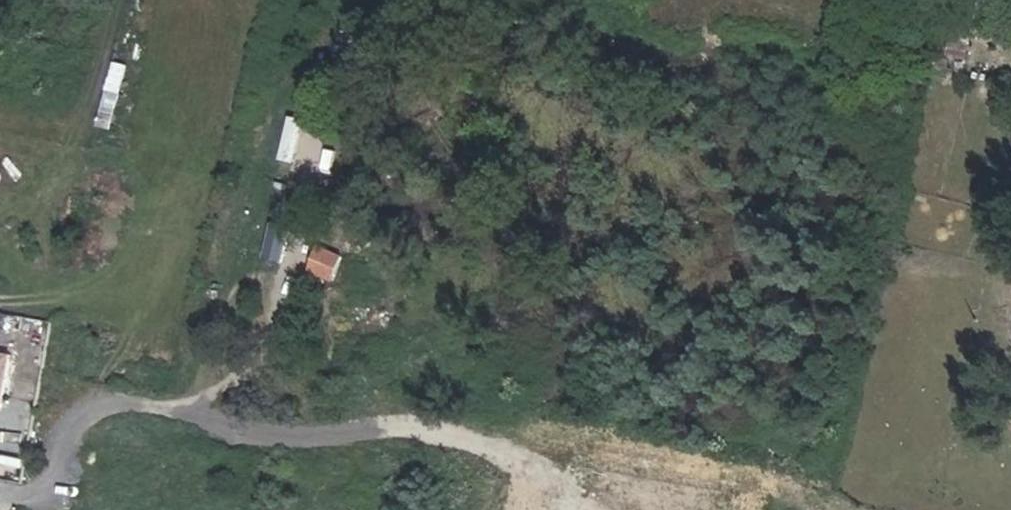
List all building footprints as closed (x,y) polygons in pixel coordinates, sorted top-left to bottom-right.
[(8,363),(0,361),(0,405),(8,363)]
